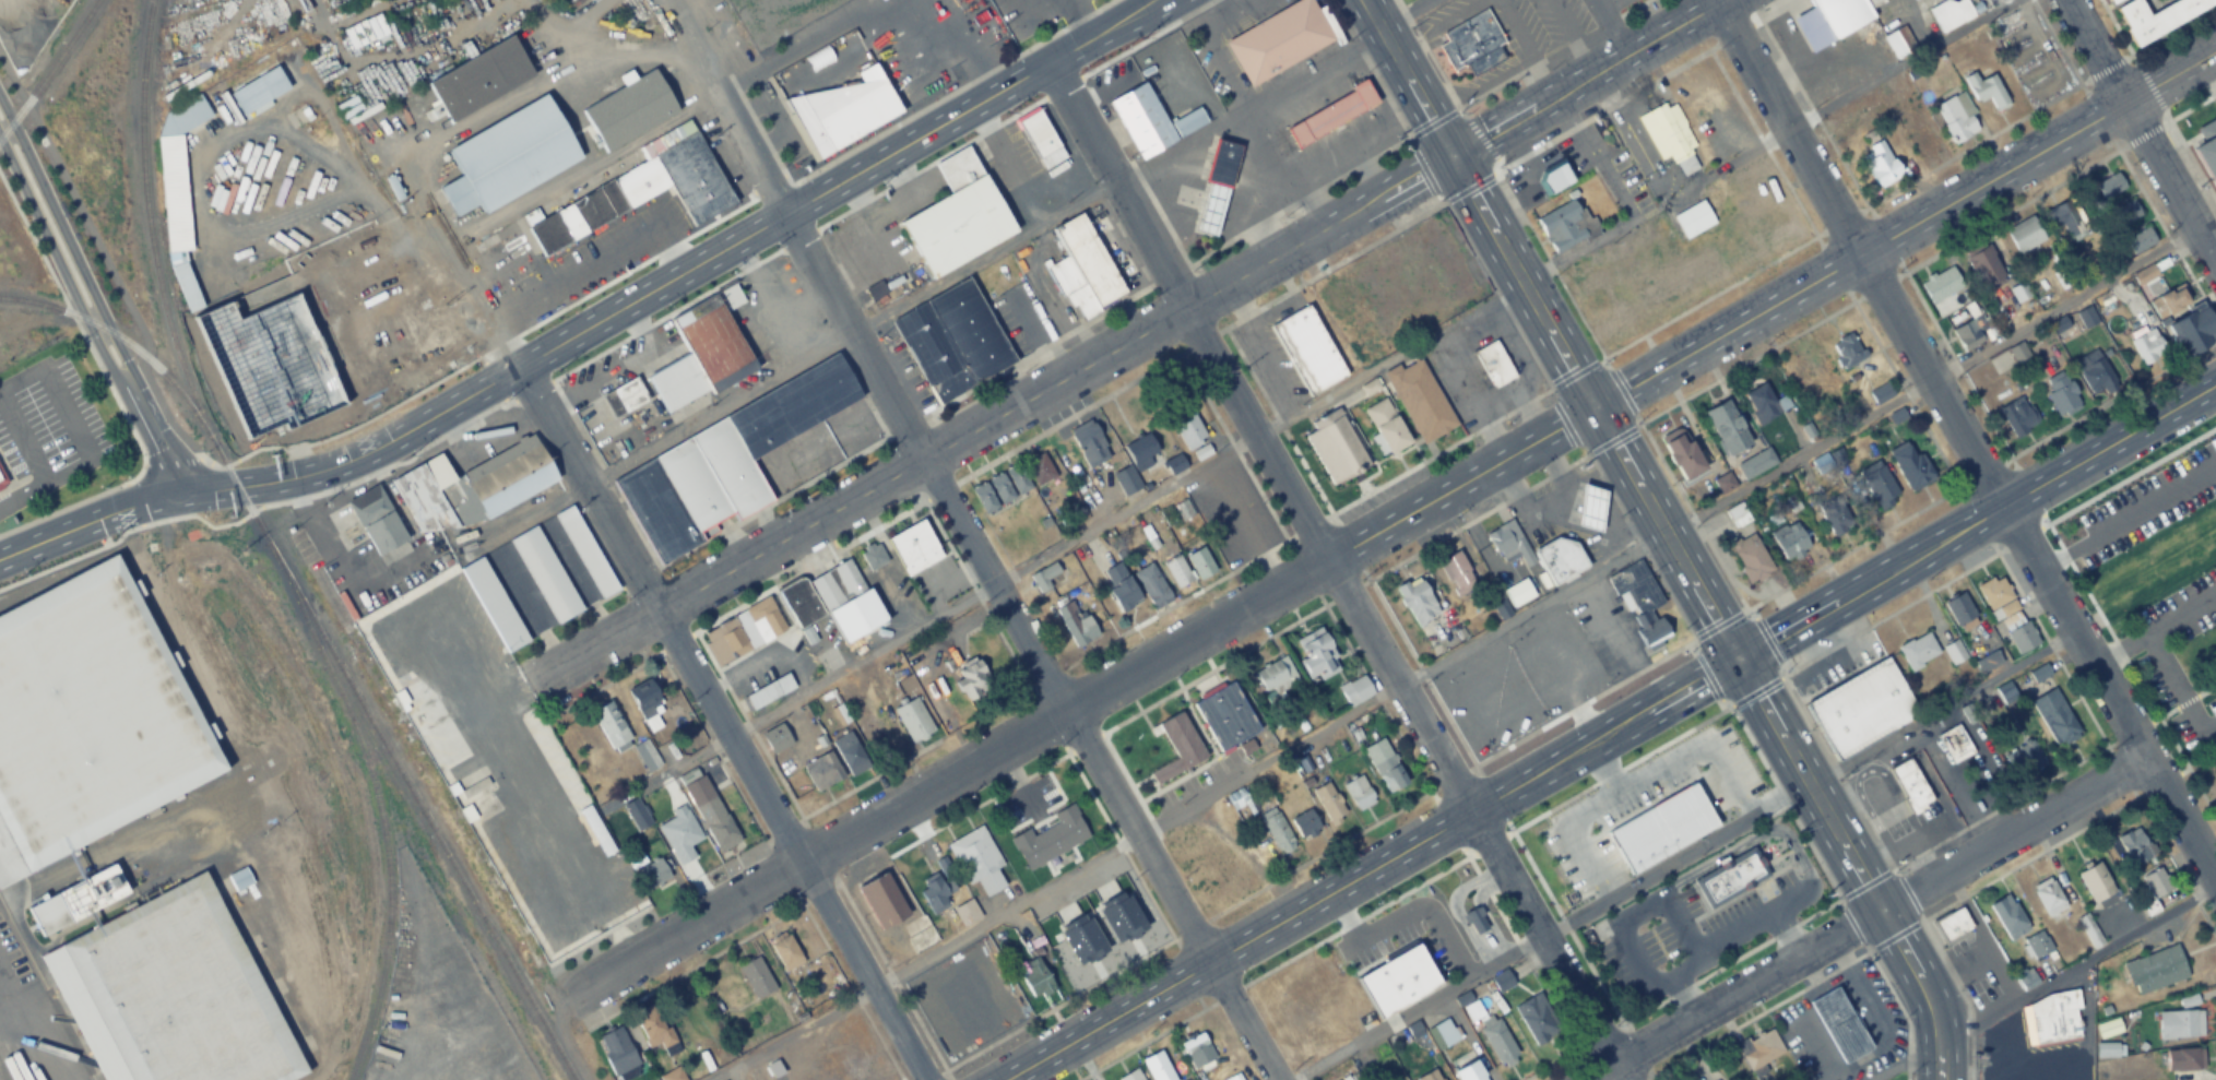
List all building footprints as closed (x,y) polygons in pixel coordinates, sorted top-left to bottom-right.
[(1249,85),(1334,38),(1313,0),(1300,0),(1225,41),(1249,85)] [(1876,20),(1870,8),(1885,1),(1885,0),(1808,0),(1812,8),(1793,18),(1810,53),(1876,20)] [(2215,5),(2212,0),(2178,0),(2150,15),(2142,0),(2132,0),(2117,8),(2136,45),(2215,5)] [(1437,45),(1453,70),(1465,63),(1471,75),(1503,57),(1497,47),(1506,41),(1484,7),(1442,32),(1446,39),(1437,45)] [(352,50),(387,34),(378,14),(343,30),(352,50)] [(428,81),(450,121),(533,74),(511,35),(428,81)] [(229,92),(242,114),(289,86),(276,64),(229,92)] [(1996,112),(2010,104),(1988,64),(1963,77),(1977,103),(1988,97),(1996,112)] [(581,108),(606,153),(679,110),(654,67),(636,78),(630,69),(617,75),(623,84),(581,108)] [(784,97),(820,158),(903,111),(882,78),(784,97)] [(1287,128),(1297,145),(1377,100),(1364,79),(1352,85),(1354,90),(1287,128)] [(1107,102),(1140,159),(1208,120),(1199,105),(1170,122),(1145,80),(1107,102)] [(1934,105),(1954,144),(1981,129),(1961,91),(1934,105)] [(199,92),(212,112),(181,131),(192,253),(183,253),(186,263),(203,306),(189,312),(170,270),(168,256),(156,134),(165,112),(199,92)] [(439,188),(457,217),(478,204),(484,214),(582,157),(544,93),(448,150),(463,175),(439,188)] [(1658,161),(1671,155),(1681,178),(1698,170),(1689,149),(1694,146),(1675,103),(1666,107),(1664,103),(1638,115),(1658,161)] [(1017,119),(1045,171),(1066,159),(1039,108),(1017,119)] [(2197,126),(2215,115),(2215,184),(2196,151),(2208,144),(2197,126)] [(695,224),(735,201),(688,118),(637,147),(644,161),(529,226),(545,256),(672,183),(695,224)] [(1240,145),(1218,139),(1193,232),(1213,238),(1240,145)] [(1867,143),(1870,183),(1900,181),(1898,151),(1884,151),(1884,142),(1867,143)] [(899,221),(933,280),(1018,232),(968,144),(934,164),(949,191),(899,221)] [(1545,195),(1538,182),(1541,171),(1560,162),(1571,182),(1545,195)] [(2125,187),(2116,172),(2095,184),(2105,200),(2125,187)] [(1699,194),(1703,200),(1672,218),(1686,242),(1716,224),(1709,213),(1722,205),(1712,187),(1699,194)] [(1536,219),(1554,255),(1581,241),(1573,224),(1585,218),(1575,199),(1536,219)] [(2122,225),(2141,216),(2133,199),(2114,208),(2122,225)] [(2045,212),(2055,232),(2077,221),(2067,201),(2045,212)] [(1080,213),(1050,230),(1065,258),(1044,269),(1067,308),(1075,304),(1083,318),(1125,295),(1080,213)] [(2046,240),(2032,215),(2005,230),(2019,255),(2046,240)] [(2134,255),(2156,242),(2148,227),(2125,240),(2134,255)] [(1984,291),(2006,279),(1988,246),(1966,259),(1984,291)] [(1963,289),(1953,267),(1920,281),(1930,303),(1963,289)] [(892,320),(938,402),(1016,359),(969,277),(892,320)] [(2160,320),(2192,300),(2181,283),(2149,304),(2160,320)] [(734,284),(669,319),(687,353),(708,389),(710,394),(757,368),(725,310),(744,300),(734,284)] [(2015,303),(2028,298),(2023,284),(2010,289),(2015,303)] [(1269,323),(1307,301),(1349,372),(1312,394),(1269,323)] [(2098,323),(2092,307),(2078,312),(2083,328),(2098,323)] [(2167,326),(2183,360),(2215,344),(2215,327),(2206,307),(2167,326)] [(1989,340),(1982,317),(1951,327),(1959,350),(1989,340)] [(2129,343),(2145,366),(2168,351),(2152,327),(2129,343)] [(1828,348),(1843,370),(1864,356),(1849,334),(1828,348)] [(1473,348),(1494,336),(1516,373),(1495,385),(1473,348)] [(863,399),(837,352),(613,478),(660,561),(773,497),(753,461),(863,399)] [(667,411),(648,375),(687,353),(708,389),(667,411)] [(1423,442),(1457,423),(1420,356),(1401,366),(1398,360),(1382,369),(1423,442)] [(2090,392),(2114,380),(2102,358),(2078,371),(2090,392)] [(2048,380),(2053,389),(2045,394),(2058,419),(2083,405),(2065,371),(2048,380)] [(1364,393),(1379,385),(1374,375),(1359,383),(1364,393)] [(611,389),(624,413),(648,399),(635,376),(611,389)] [(1894,394),(1886,382),(1867,394),(1875,406),(1894,394)] [(1744,394),(1759,425),(1791,409),(1785,396),(1774,402),(1765,384),(1744,394)] [(1363,407),(1385,394),(1412,440),(1390,452),(1363,407)] [(1998,409),(2014,438),(2039,425),(2023,396),(1998,409)] [(1752,445),(1731,400),(1706,412),(1727,457),(1752,445)] [(1299,434),(1330,487),(1372,463),(1337,402),(1308,418),(1313,426),(1299,434)] [(1185,450),(1205,441),(1190,409),(1170,419),(1185,450)] [(1110,456),(1091,420),(1068,432),(1087,469),(1110,456)] [(1664,446),(1685,481),(1707,468),(1686,432),(1664,446)] [(1161,463),(1151,434),(1125,443),(1134,471),(1161,463)] [(390,480),(417,533),(445,531),(467,526),(485,520),(555,480),(530,436),(455,477),(440,453),(390,480)] [(1889,451),(1908,492),(1934,480),(1915,439),(1889,451)] [(1736,466),(1744,481),(1776,463),(1767,448),(1736,466)] [(1024,461),(1037,486),(1056,476),(1044,451),(1024,461)] [(1163,463),(1171,478),(1187,469),(1179,454),(1163,463)] [(1005,470),(1017,496),(1030,490),(1018,464),(1005,470)] [(1880,512),(1901,498),(1880,465),(1858,480),(1880,512)] [(1123,497),(1140,488),(1129,466),(1111,475),(1123,497)] [(986,481),(1001,506),(1014,498),(1000,473),(986,481)] [(998,508),(984,482),(970,490),(985,516),(998,508)] [(345,502),(376,557),(406,539),(376,485),(345,502)] [(1575,525),(1596,531),(1608,491),(1586,485),(1575,525)] [(1847,529),(1832,503),(1819,510),(1834,536),(1847,529)] [(554,514),(600,600),(618,590),(572,505),(554,514)] [(887,539),(906,574),(943,555),(924,520),(887,539)] [(1535,562),(1511,520),(1485,535),(1499,558),(1515,548),(1526,568),(1535,562)] [(1773,536),(1785,561),(1812,548),(1801,523),(1773,536)] [(555,625),(582,610),(536,526),(510,540),(555,625)] [(1728,545),(1751,584),(1774,570),(1751,532),(1728,545)] [(1553,585),(1588,565),(1576,542),(1556,537),(1532,549),(1553,585)] [(858,552),(870,571),(885,562),(874,543),(858,552)] [(1185,557),(1199,581),(1215,572),(1201,548),(1185,557)] [(1437,563),(1454,592),(1475,580),(1458,551),(1437,563)] [(2,886),(0,881),(0,615),(115,555),(227,769),(2,886)] [(504,654),(527,643),(485,556),(461,567),(504,654)] [(1172,587),(1189,582),(1182,556),(1165,560),(1172,587)] [(778,589),(807,644),(815,639),(807,623),(851,600),(858,611),(872,603),(849,558),(805,581),(803,576),(778,589)] [(1663,604),(1640,561),(1606,578),(1615,597),(1609,600),(1619,620),(1629,615),(1648,652),(1673,639),(1662,619),(1656,622),(1650,611),(1663,604)] [(1111,587),(1107,589),(1120,613),(1141,602),(1119,563),(1103,572),(1111,587)] [(1153,610),(1172,598),(1151,563),(1132,574),(1153,610)] [(1060,586),(1057,567),(1032,572),(1035,591),(1060,586)] [(1975,583),(1989,609),(2014,596),(2002,574),(1994,579),(1991,574),(1975,583)] [(1440,614),(1421,575),(1396,588),(1415,627),(1440,614)] [(1503,590),(1513,609),(1536,596),(1526,578),(1503,590)] [(1943,600),(1963,588),(1976,613),(1956,624),(1943,600)] [(758,643),(786,630),(770,596),(742,609),(758,643)] [(1057,609),(1073,649),(1096,639),(1080,599),(1057,609)] [(700,632),(715,666),(753,650),(738,616),(700,632)] [(2017,652),(2038,640),(2025,617),(2004,629),(2017,652)] [(1341,668),(1322,628),(1298,640),(1307,658),(1301,661),(1312,683),(1341,668)] [(1912,639),(1910,634),(1895,644),(1911,673),(1925,664),(1923,660),(1940,650),(1928,629),(1912,639)] [(1941,644),(1952,664),(1967,655),(1957,637),(1941,644)] [(1974,658),(1996,646),(2003,658),(1980,670),(1974,658)] [(1298,681),(1284,656),(1253,673),(1267,698),(1298,681)] [(1805,704),(1836,759),(1918,713),(1887,658),(1805,704)] [(952,673),(964,701),(993,688),(980,660),(952,673)] [(2049,674),(2043,665),(2032,673),(2038,682),(2049,674)] [(750,711),(793,687),(786,673),(743,698),(750,711)] [(1339,686),(1349,707),(1374,695),(1364,674),(1339,686)] [(656,715),(667,709),(649,678),(627,691),(651,732),(662,725),(656,715)] [(1996,691),(2003,705),(2021,697),(2013,683),(1996,691)] [(2057,746),(2028,699),(2055,683),(2084,731),(2057,746)] [(909,744),(933,734),(919,698),(894,707),(909,744)] [(630,737),(611,701),(590,712),(609,748),(630,737)] [(1206,759),(1182,712),(1158,724),(1176,758),(1149,772),(1156,785),(1206,759)] [(1934,734),(1950,763),(1976,750),(1960,721),(1934,734)] [(792,742),(780,722),(760,734),(772,754),(792,742)] [(831,742),(851,776),(868,766),(848,731),(831,742)] [(1996,758),(2013,784),(2048,762),(2031,736),(1996,758)] [(1388,794),(1408,783),(1383,737),(1363,749),(1388,794)] [(801,766),(815,792),(842,778),(828,752),(801,766)] [(1884,768),(1911,819),(1940,805),(1912,752),(1884,768)] [(1342,786),(1357,811),(1375,800),(1360,775),(1342,786)] [(446,788),(459,811),(495,790),(486,776),(461,790),(457,781),(446,788)] [(1627,840),(1643,867),(1705,832),(1675,779),(1640,798),(1656,824),(1627,840)] [(1348,817),(1328,782),(1312,791),(1331,826),(1348,817)] [(695,805),(716,852),(739,841),(717,795),(695,805)] [(1231,808),(1246,805),(1244,796),(1229,799),(1231,808)] [(1052,813),(1057,824),(1032,836),(1029,830),(1010,838),(1025,870),(1089,840),(1073,804),(1052,813)] [(1260,814),(1279,857),(1296,850),(1277,806),(1260,814)] [(1290,822),(1304,840),(1321,828),(1307,809),(1290,822)] [(635,825),(643,821),(638,811),(630,815),(635,825)] [(667,828),(686,862),(697,856),(678,822),(667,828)] [(1002,866),(981,826),(946,845),(967,886),(977,881),(985,898),(1005,887),(995,869),(1002,866)] [(2117,834),(2129,828),(2132,835),(2141,831),(2147,842),(2141,844),(2148,858),(2133,866),(2117,834)] [(1693,877),(1753,843),(1770,874),(1710,909),(1693,877)] [(646,862),(639,849),(626,856),(644,891),(671,876),(660,855),(646,862)] [(2074,869),(2097,857),(2116,891),(2091,903),(2074,869)] [(2138,874),(2160,862),(2174,886),(2153,899),(2138,874)] [(28,905),(42,938),(132,898),(118,866),(28,905)] [(226,876),(234,892),(252,883),(243,867),(226,876)] [(1097,901),(1108,897),(1111,905),(1126,900),(1113,867),(1088,876),(1097,901)] [(105,1079),(286,1079),(307,1069),(203,870),(40,956),(105,1079)] [(2029,883),(2049,871),(2069,905),(2049,916),(2029,883)] [(909,918),(888,873),(858,887),(880,932),(909,918)] [(950,880),(942,885),(939,879),(919,890),(933,916),(949,907),(944,898),(956,891),(950,880)] [(1986,903),(2005,891),(2029,928),(2010,941),(1986,903)] [(980,918),(971,900),(953,910),(962,928),(980,918)] [(1930,921),(1946,947),(1975,928),(1959,902),(1930,921)] [(1476,931),(1486,925),(1474,904),(1463,912),(1476,931)] [(2093,948),(2102,943),(2085,913),(2076,918),(2093,948)] [(1119,946),(1099,918),(1076,936),(1096,963),(1119,946)] [(2022,940),(2032,960),(2052,950),(2041,930),(2022,940)] [(803,961),(786,931),(767,941),(785,972),(803,961)] [(2120,961),(2133,993),(2190,972),(2177,939),(2120,961)] [(738,967),(756,1000),(775,989),(757,956),(738,967)] [(1015,967),(1031,1001),(1054,990),(1038,956),(1015,967)] [(1374,982),(1387,1002),(1414,985),(1401,965),(1374,982)] [(1806,999),(1838,982),(1874,1045),(1841,1063),(1806,999)] [(2021,1004),(2029,1048),(2084,1037),(2077,1009),(2085,1007),(2079,983),(2043,990),(2021,1004)] [(1513,1008),(1537,1047),(1556,1036),(1532,997),(1513,1008)] [(660,1003),(634,1013),(648,1048),(661,1043),(664,1051),(677,1046),(660,1003)] [(2159,1036),(2158,1010),(2203,1008),(2204,1034),(2159,1036)] [(1436,1051),(1458,1040),(1447,1018),(1426,1029),(1436,1051)] [(1519,1056),(1498,1019),(1479,1030),(1500,1067),(1519,1056)] [(596,1037),(613,1075),(637,1064),(621,1026),(596,1037)] [(1734,1046),(1752,1079),(1788,1060),(1770,1027),(1734,1046)] [(1215,1058),(1201,1031),(1179,1043),(1192,1070),(1215,1058)] [(1295,1052),(1304,1065),(1318,1056),(1308,1043),(1295,1052)] [(2165,1046),(2166,1068),(2204,1066),(2203,1045),(2165,1046)] [(1160,1050),(1140,1060),(1151,1079),(1176,1079),(1160,1050)] [(1476,1059),(1453,1071),(1458,1079),(1486,1079),(1476,1059)] [(661,1079),(684,1079),(678,1067),(659,1075),(661,1079)] [(1435,1067),(1415,1077),(1417,1079),(1441,1079),(1435,1067)] [(1137,1068),(1117,1079),(1118,1079),(1143,1079),(1137,1068)] [(1237,1072),(1222,1079),(1242,1079),(1237,1072)]
